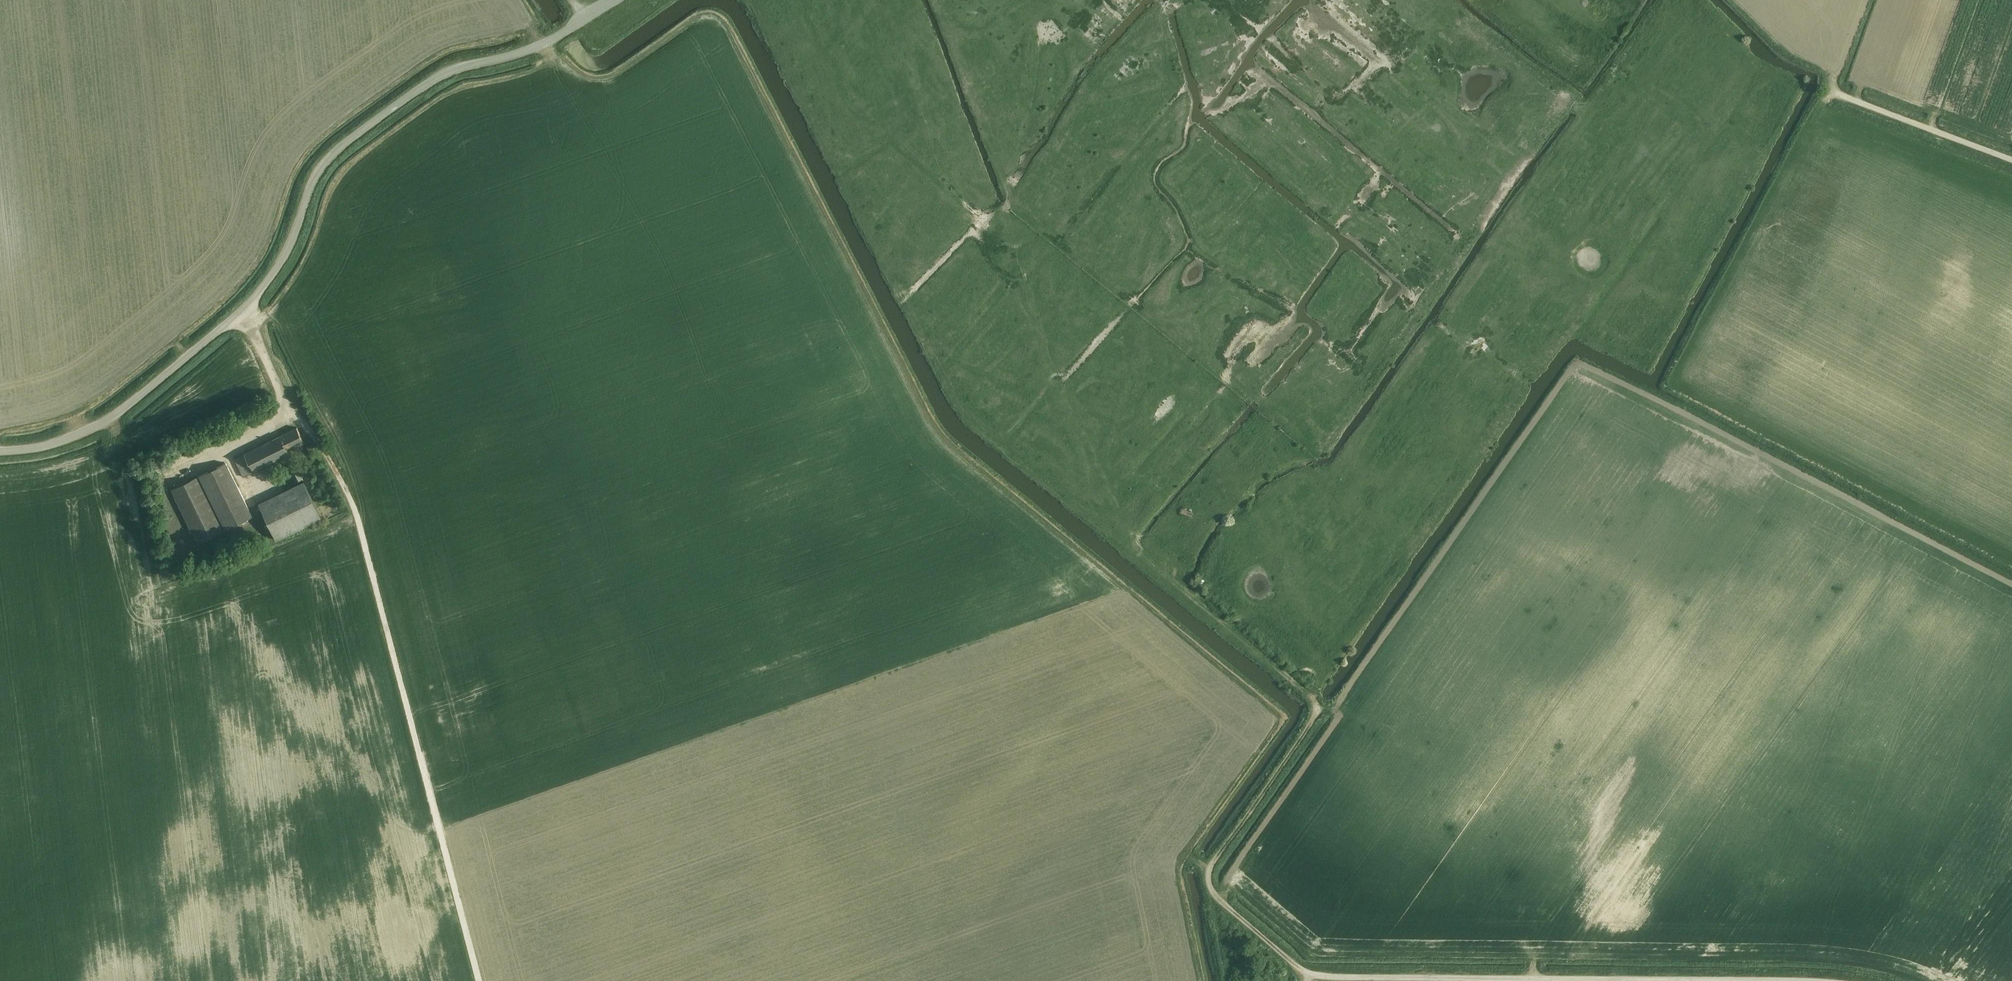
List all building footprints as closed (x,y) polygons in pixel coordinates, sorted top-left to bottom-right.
[(300,444),(304,442),(297,427),(235,458),(244,476),(290,454),(288,450),(295,447),(297,451),(303,449),(300,444)] [(296,482),(302,479),(294,461),(287,464),(296,482)] [(198,543),(252,516),(226,462),(171,489),(198,543)] [(276,540),(322,518),(304,482),(259,504),(276,540)]
